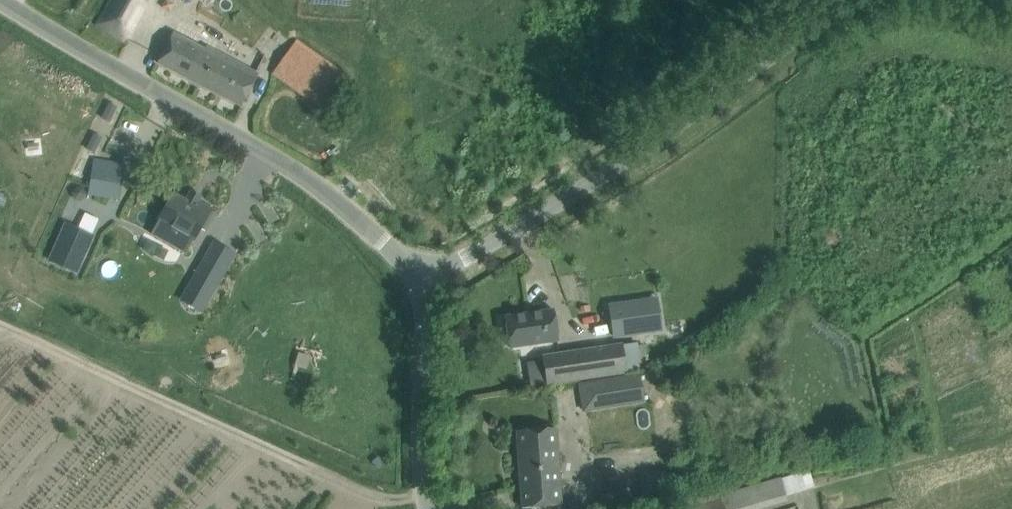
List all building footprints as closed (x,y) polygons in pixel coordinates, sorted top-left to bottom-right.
[(134,23),(149,0),(112,0),(97,24),(124,40),(134,23)] [(216,9),(231,18),(242,0),(221,0),(216,9)] [(239,110),(249,93),(259,75),(177,28),(157,63),(239,110)] [(346,82),(330,70),(293,44),(272,73),(326,111),(346,82)] [(88,196),(118,200),(123,163),(93,159),(88,196)] [(192,242),(195,236),(200,228),(205,231),(216,212),(196,201),(193,206),(173,194),(158,220),(159,220),(150,236),(173,249),(181,235),(192,242)] [(65,223),(48,264),(77,276),(94,235),(65,223)] [(200,265),(187,287),(208,299),(221,276),(200,265)] [(641,301),(623,302),(624,331),(642,330),(641,301)] [(509,348),(558,340),(554,311),(504,318),(509,348)] [(621,345),(541,357),(546,385),(626,372),(621,345)] [(639,377),(580,386),(584,410),(643,401),(639,377)] [(561,508),(555,428),(536,430),(516,431),(521,508),(552,508),(561,508)] [(785,496),(814,487),(809,469),(780,478),(779,477),(736,490),(735,487),(691,499),(693,506),(683,508),(760,508),(787,501),(785,496)]
